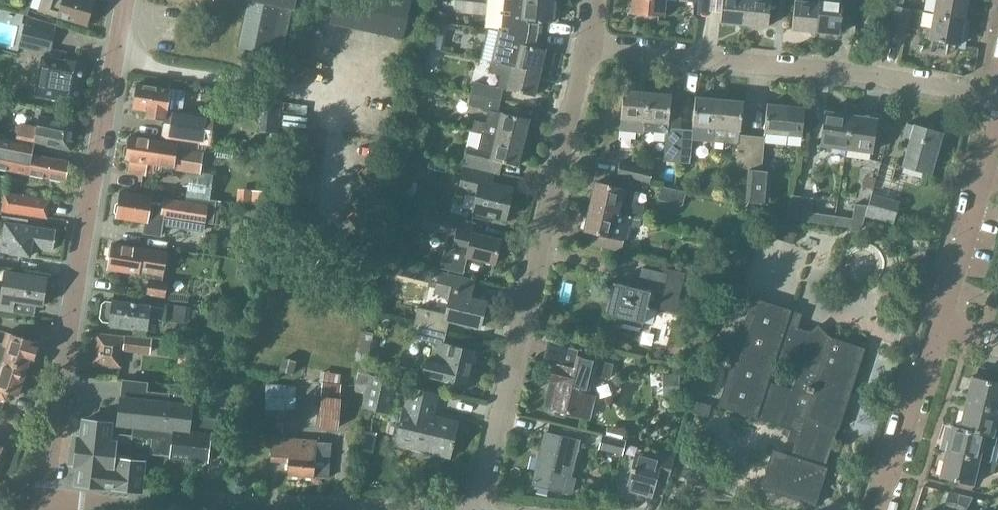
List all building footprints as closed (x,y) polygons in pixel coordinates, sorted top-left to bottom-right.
[(39,12),(88,25),(95,1),(91,0),(42,0),(39,12)] [(283,54),(293,10),(294,10),(296,0),(249,0),(240,45),(283,54)] [(402,41),(411,0),(335,0),(330,24),(402,41)] [(503,29),(536,34),(538,21),(551,22),(553,0),(506,0),(503,29)] [(631,12),(663,16),(664,0),(632,0),(631,12)] [(697,3),(696,15),(707,17),(709,0),(698,0),(697,3)] [(743,24),(746,0),(722,0),(720,21),(743,24)] [(743,24),(767,26),(770,0),(746,0),(743,24)] [(807,2),(794,1),(791,29),(815,31),(818,3),(818,0),(808,0),(807,2)] [(933,13),(964,19),(967,0),(936,0),(933,13)] [(818,3),(815,31),(839,33),(842,5),(818,3)] [(893,5),(886,36),(904,40),(910,8),(893,5)] [(964,19),(933,13),(929,39),(959,44),(961,34),(967,35),(970,20),(964,19)] [(58,25),(26,16),(20,41),(18,47),(37,52),(39,46),(52,49),(58,25)] [(495,62),(512,66),(539,72),(545,49),(533,46),(536,34),(503,29),(495,62)] [(78,106),(86,62),(67,59),(66,60),(43,56),(36,96),(59,100),(59,102),(78,106)] [(500,100),(503,88),(507,89),(534,95),(539,72),(512,66),(495,62),(492,61),(489,72),(502,75),(499,87),(474,81),(472,93),(500,100)] [(215,115),(183,110),(186,92),(171,90),(138,86),(137,88),(135,88),(134,98),(136,98),(134,109),(149,111),(148,116),(166,119),(164,139),(210,146),(215,115)] [(643,131),(647,93),(623,90),(619,130),(643,133),(643,131)] [(501,113),(497,112),(500,100),(472,93),(469,105),(489,110),(487,122),(475,119),(472,130),(475,131),(523,142),(528,119),(501,113)] [(647,93),(643,131),(666,133),(667,133),(668,128),(670,106),(671,95),(647,93)] [(719,99),(695,97),(692,125),(693,125),(693,130),(692,139),(716,141),(716,127),(719,99)] [(740,130),(743,102),(719,99),(717,127),(740,130)] [(764,132),(788,134),(801,135),(804,108),(791,106),(766,104),(764,132)] [(845,151),(850,116),(824,112),(819,147),(845,151)] [(16,138),(69,150),(75,124),(40,116),(37,128),(19,124),(16,138)] [(871,155),(876,119),(850,116),(845,151),(871,155)] [(909,137),(900,168),(930,176),(942,134),(913,125),(912,126),(907,124),(904,135),(909,137)] [(663,161),(664,161),(676,162),(680,129),(668,128),(667,133),(666,133),(663,161)] [(680,129),(676,162),(689,163),(692,139),(693,130),(680,129)] [(523,142),(475,131),(475,132),(483,134),(479,151),(467,148),(463,166),(499,174),(502,162),(517,165),(523,142)] [(735,168),(748,169),(751,136),(739,134),(735,168)] [(65,181),(68,161),(28,153),(29,148),(30,148),(31,147),(30,147),(31,143),(33,144),(34,143),(0,136),(0,168),(65,181)] [(764,137),(751,136),(748,169),(745,202),(759,203),(763,197),(766,173),(761,170),(764,137)] [(148,163),(173,167),(173,170),(201,174),(204,152),(177,148),(177,145),(130,137),(129,146),(126,148),(125,155),(127,158),(127,159),(131,160),(129,173),(146,176),(148,163)] [(614,175),(650,183),(653,170),(617,162),(614,175)] [(511,189),(485,183),(487,172),(463,167),(457,190),(476,195),(472,210),(505,218),(511,189)] [(595,182),(589,206),(641,218),(643,210),(632,207),(635,191),(595,182)] [(657,200),(682,207),(686,193),(661,187),(657,200)] [(270,191),(252,190),(251,203),(269,204),(270,191)] [(117,204),(116,211),(118,213),(117,217),(146,222),(144,233),(160,235),(162,224),(163,225),(203,231),(207,205),(185,202),(121,191),(119,202),(117,204)] [(5,193),(2,211),(49,218),(51,200),(5,193)] [(900,202),(871,194),(867,206),(865,217),(893,225),(900,202)] [(813,199),(790,195),(787,218),(833,225),(834,217),(811,213),(813,199)] [(867,206),(854,204),(852,219),(834,217),(833,225),(861,229),(867,206)] [(589,206),(584,231),(623,240),(627,224),(639,227),(641,218),(589,206)] [(474,223),(426,212),(423,228),(447,234),(439,268),(462,274),(466,257),(494,264),(500,239),(472,233),(474,223)] [(54,250),(57,230),(30,226),(31,220),(0,215),(0,218),(0,237),(3,237),(1,252),(30,257),(32,247),(54,250)] [(796,233),(777,227),(774,238),(792,244),(796,233)] [(167,253),(113,244),(113,246),(110,248),(109,256),(110,258),(109,269),(138,274),(137,278),(156,282),(157,274),(163,275),(164,270),(168,271),(171,254),(167,253)] [(674,313),(684,273),(664,268),(663,273),(641,268),(636,288),(612,283),(605,314),(622,318),(620,323),(641,328),(646,308),(649,309),(649,307),(674,313)] [(13,314),(15,300),(42,304),(47,279),(4,272),(1,291),(0,291),(0,311),(13,314)] [(448,320),(479,328),(485,302),(469,298),(473,281),(439,273),(434,293),(449,297),(445,313),(417,306),(412,323),(446,331),(448,320)] [(156,282),(137,278),(133,278),(130,292),(160,297),(161,292),(155,291),(156,282)] [(786,324),(791,310),(752,297),(717,406),(756,418),(756,417),(780,425),(779,426),(790,430),(787,439),(795,442),(791,455),(772,450),(760,488),(815,506),(827,467),(826,467),(864,348),(829,337),(829,338),(807,322),(800,328),(786,324)] [(182,324),(185,307),(166,304),(166,309),(113,301),(113,303),(106,302),(102,304),(100,318),(103,322),(110,323),(109,324),(148,330),(150,318),(164,320),(164,321),(182,324)] [(446,331),(412,323),(409,336),(437,343),(443,344),(446,331)] [(26,368),(29,357),(34,358),(37,347),(37,346),(38,342),(6,332),(2,344),(0,344),(0,360),(26,368)] [(93,363),(122,367),(124,350),(151,353),(153,341),(97,334),(93,363)] [(421,375),(465,386),(466,382),(470,383),(473,370),(469,369),(473,351),(443,344),(437,343),(433,362),(425,360),(421,375)] [(548,391),(545,404),(544,405),(544,407),(545,408),(545,410),(546,411),(547,412),(549,413),(562,416),(563,413),(588,419),(593,396),(584,394),(589,374),(608,379),(611,365),(576,356),(573,369),(554,365),(550,382),(555,384),(553,393),(548,391)] [(0,360),(0,398),(2,399),(4,391),(17,395),(26,368),(0,360)] [(370,376),(363,408),(388,414),(394,392),(397,382),(370,376)] [(997,410),(997,382),(971,376),(965,402),(997,410)] [(134,426),(133,436),(133,437),(163,440),(162,448),(174,449),(177,428),(191,430),(194,404),(169,401),(170,393),(148,391),(149,382),(124,380),(119,424),(134,426)] [(394,444),(411,448),(449,457),(457,422),(432,416),(437,395),(409,387),(405,401),(410,403),(408,410),(402,409),(394,444)] [(985,433),(985,434),(993,436),(997,418),(997,410),(965,402),(959,427),(985,433)] [(76,459),(76,463),(79,463),(77,485),(105,488),(105,487),(114,488),(114,489),(142,492),(142,484),(144,473),(145,461),(114,458),(116,442),(132,444),(133,437),(133,436),(112,433),(113,424),(84,421),(82,438),(79,438),(77,454),(76,459)] [(197,430),(191,430),(177,428),(174,449),(162,448),(162,455),(185,457),(184,463),(195,464),(196,457),(208,459),(211,424),(197,423),(197,430)] [(945,451),(997,463),(997,452),(981,451),(985,434),(985,433),(959,427),(951,425),(945,451)] [(538,458),(532,484),(570,493),(574,479),(564,477),(567,466),(572,468),(579,441),(544,433),(543,434),(547,435),(541,459),(538,458)] [(597,449),(621,455),(624,442),(601,436),(597,449)] [(271,460),(289,461),(288,476),(328,478),(331,443),(317,442),(317,440),(273,437),(271,460)] [(654,478),(665,481),(672,454),(661,450),(658,460),(634,453),(625,488),(650,495),(654,478)] [(997,463),(945,451),(939,477),(973,485),(977,466),(992,473),(997,463)] [(957,502),(946,501),(945,509),(955,509),(957,502)] [(957,502),(955,509),(966,509),(967,507),(957,502)]
